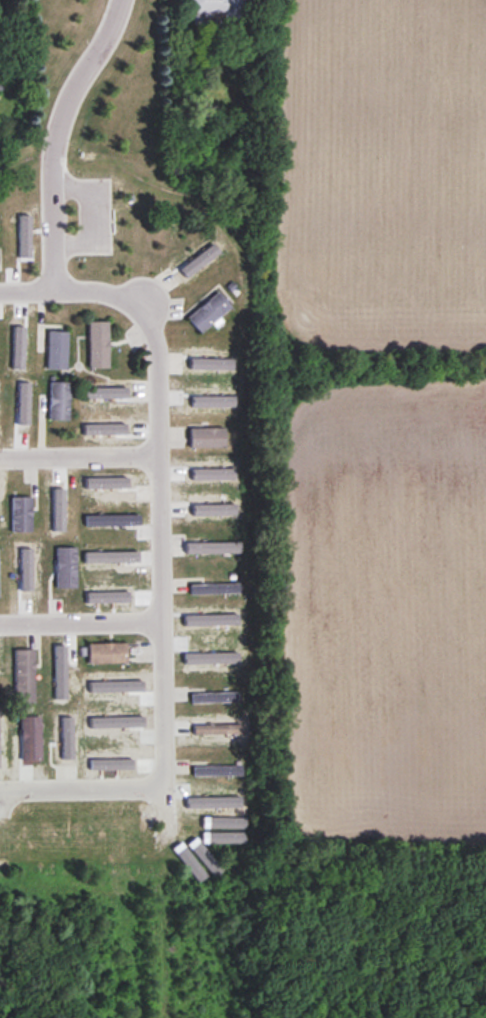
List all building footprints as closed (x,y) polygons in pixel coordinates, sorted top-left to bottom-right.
[(224,22),(244,21),(243,0),(190,0),(191,13),(224,12),(224,22)] [(182,283),(221,257),(210,240),(171,267),(182,283)] [(201,334),(231,307),(218,292),(188,319),(201,334)] [(88,323),(88,369),(109,369),(109,323),(88,323)] [(67,332),(48,332),(48,370),(67,370),(67,332)] [(49,383),(49,421),(70,421),(70,383),(49,383)] [(225,428),(191,428),(191,448),(225,448),(225,428)] [(12,532),(31,532),(31,496),(12,496),(12,532)] [(239,584),(191,584),(191,595),(239,595),(239,584)] [(126,643),(88,643),(88,664),(126,664),(126,643)] [(15,650),(15,703),(34,703),(34,650),(15,650)] [(238,703),(238,693),(191,693),(191,703),(238,703)] [(241,766),(194,766),(194,777),(241,777),(241,766)]
